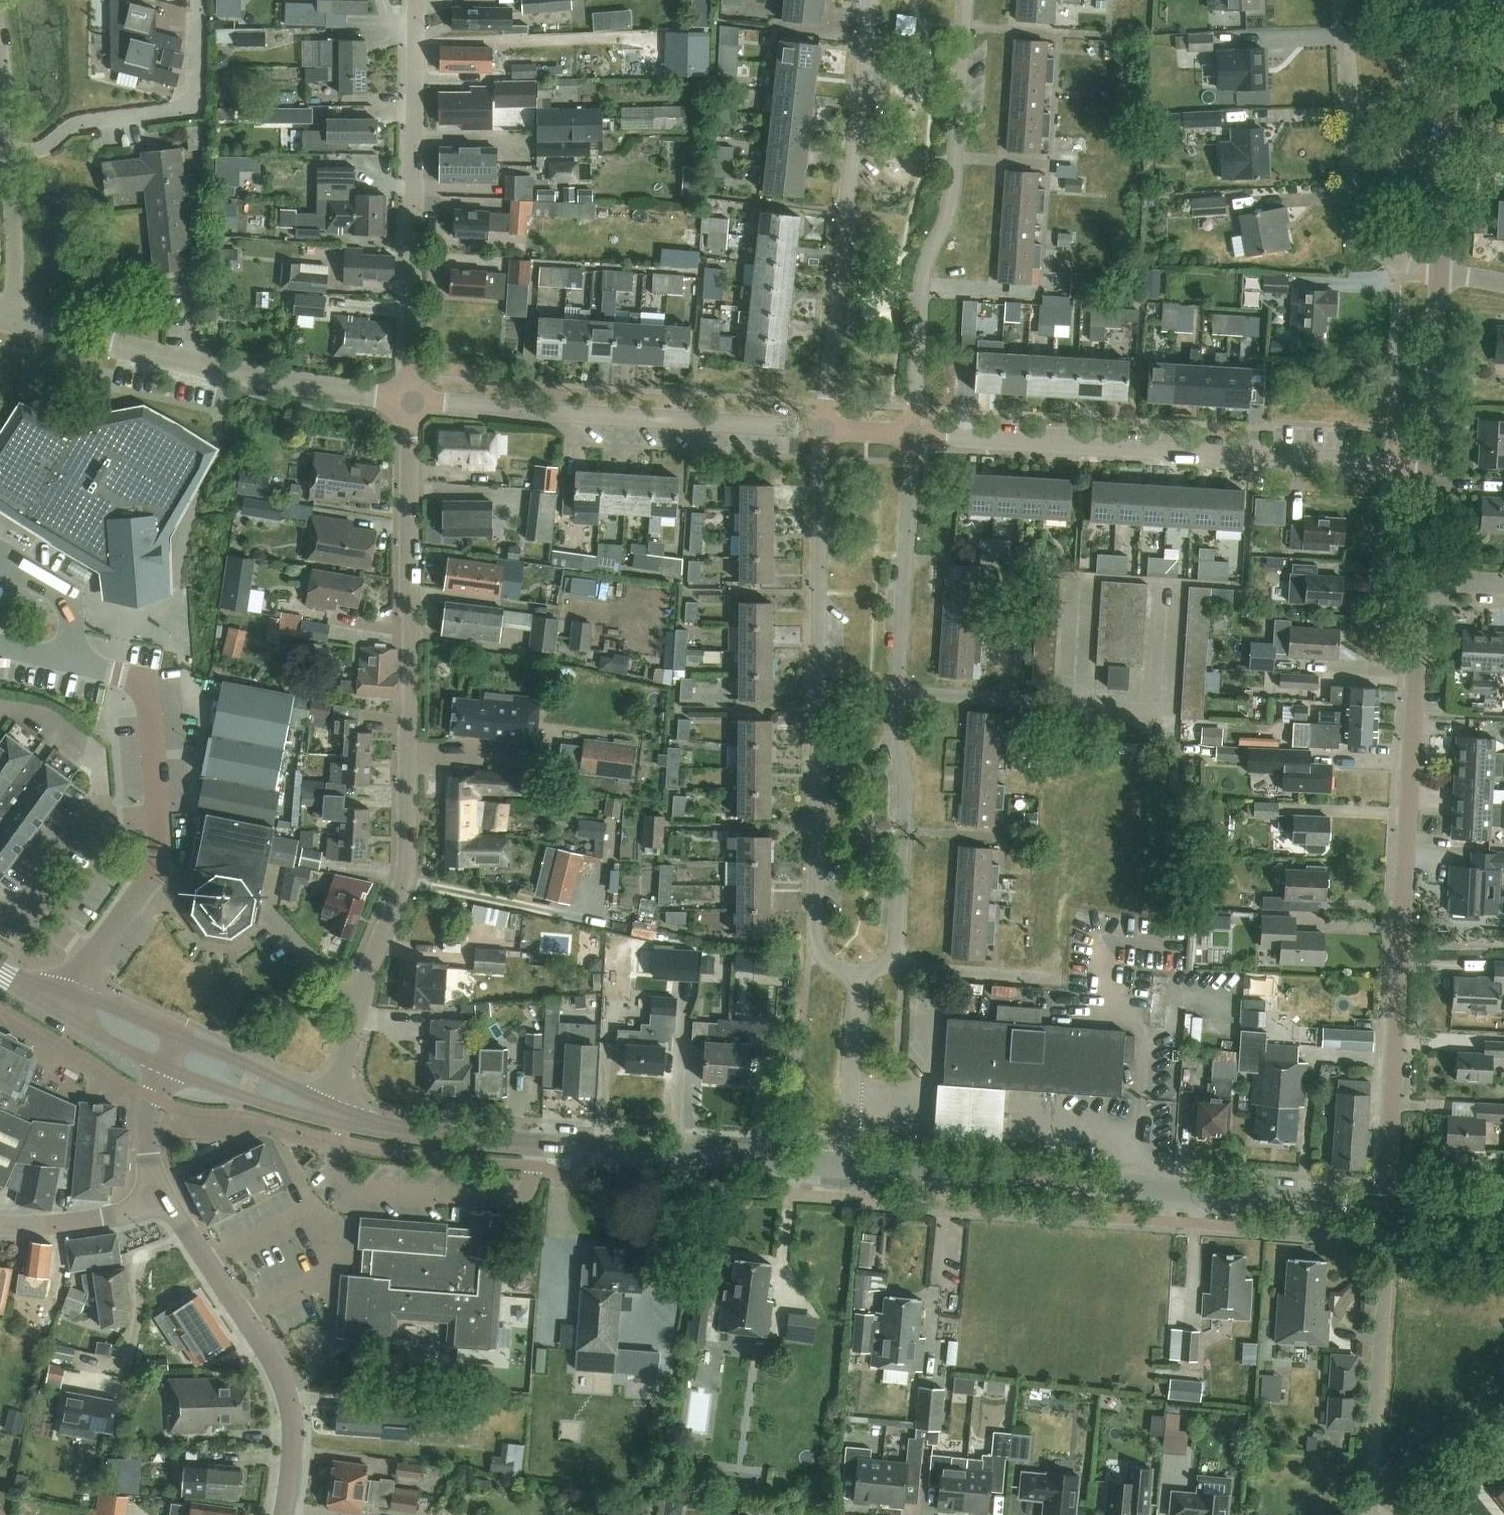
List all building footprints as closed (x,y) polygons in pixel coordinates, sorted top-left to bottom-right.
[(181,52),(181,51),(180,51),(183,39),(149,30),(154,10),(159,11),(159,10),(119,0),(112,0),(112,33),(110,33),(110,34),(181,52)] [(333,12),(367,13),(367,0),(317,0),(317,11),(293,10),(292,24),(326,24),(327,11),(333,12)] [(573,10),(573,8),(582,7),(582,0),(521,0),(523,14),(573,10)] [(697,14),(707,15),(708,0),(698,0),(697,14)] [(783,18),(822,22),(824,0),(785,0),(783,18)] [(1017,19),(1054,22),(1056,0),(1018,0),(1017,19)] [(1096,0),(1096,8),(1106,9),(1107,1),(1096,0)] [(1226,11),(1260,9),(1260,0),(1225,0),(1226,11)] [(453,27),(497,27),(503,27),(503,35),(529,33),(529,24),(513,25),(513,8),(453,7),(453,27)] [(601,13),(602,24),(621,23),(620,12),(601,13)] [(266,31),(237,31),(237,46),(266,46),(266,31)] [(1189,52),(1213,50),(1212,32),(1188,33),(1188,35),(1175,35),(1176,50),(1188,49),(1189,52)] [(181,52),(110,34),(112,35),(112,69),(111,68),(110,69),(178,87),(178,85),(157,80),(157,68),(149,66),(154,46),(181,52)] [(524,55),(565,56),(565,49),(575,49),(575,36),(565,36),(565,34),(523,34),(523,41),(512,41),(512,44),(496,44),(496,53),(524,53),(524,55)] [(317,67),(367,67),(367,38),(341,38),(341,40),(320,40),(320,66),(317,66),(317,67)] [(822,53),(819,53),(820,42),(781,38),(778,64),(817,68),(817,64),(820,65),(822,53)] [(1013,69),(1054,72),(1055,58),(1046,57),(1047,43),(1015,40),(1013,69)] [(491,63),(491,46),(441,45),(441,69),(476,70),(476,62),(491,63)] [(719,57),(738,59),(739,46),(720,45),(719,57)] [(1104,48),(1104,61),(1112,62),(1112,49),(1104,48)] [(1235,51),(1218,52),(1219,88),(1237,87),(1237,89),(1265,88),(1263,48),(1235,49),(1235,51)] [(164,49),(161,64),(182,69),(186,54),(164,49)] [(738,59),(719,57),(718,75),(737,76),(738,59)] [(537,63),(512,64),(512,79),(537,78),(537,63)] [(776,89),(814,93),(817,68),(778,64),(776,89)] [(329,69),(341,68),(341,92),(366,92),(367,67),(317,67),(317,82),(329,81),(329,69)] [(1054,72),(1013,69),(1011,96),(1043,98),(1044,82),(1054,83),(1054,72)] [(234,70),(223,70),(223,82),(234,82),(234,70)] [(495,80),(496,97),(496,102),(507,101),(507,107),(535,106),(534,96),(534,79),(495,80)] [(471,91),(462,91),(440,91),(440,122),(472,122),(472,129),(492,129),(492,85),(471,85),(471,91)] [(1093,85),(1093,98),(1107,99),(1108,87),(1093,85)] [(773,114),(811,118),(814,93),(776,89),(773,114)] [(716,107),(736,109),(736,96),(717,95),(716,107)] [(538,106),(538,121),(538,154),(602,153),(602,107),(551,108),(551,96),(534,96),(535,106),(538,106)] [(1043,98),(1011,96),(1009,123),(1051,126),(1051,112),(1042,112),(1043,98)] [(685,106),(621,107),(621,127),(685,126),(685,106)] [(736,109),(716,107),(716,126),(736,127),(736,109)] [(311,108),(291,108),(291,122),(311,122),(311,108)] [(1221,110),(1176,112),(1177,128),(1222,126),(1221,110)] [(267,114),(267,128),(285,129),(286,115),(267,114)] [(770,139),(808,143),(811,118),(773,114),(770,139)] [(349,148),(349,141),(377,141),(377,119),(328,119),(328,125),(324,125),(324,130),(308,130),(308,131),(311,131),(311,148),(304,148),(304,149),(352,149),(352,148),(349,148)] [(1051,126),(1009,123),(1007,152),(1039,154),(1040,137),(1050,137),(1051,126)] [(186,126),(189,150),(205,149),(202,125),(186,126)] [(1231,131),(1231,141),(1221,141),(1222,179),(1270,177),(1269,152),(1265,152),(1264,129),(1231,131)] [(1070,136),(1069,150),(1085,151),(1086,137),(1070,136)] [(767,163),(806,168),(808,143),(770,139),(767,163)] [(714,157),(734,160),(734,146),(714,145),(714,157)] [(485,158),(496,158),(496,147),(440,146),(440,164),(485,164),(485,158)] [(108,192),(147,188),(148,187),(147,179),(151,179),(152,180),(182,177),(182,176),(183,176),(180,150),(144,154),(144,159),(105,163),(108,192)] [(734,160),(714,157),(713,176),(733,177),(734,160)] [(485,164),(440,164),(440,180),(496,181),(496,158),(485,158),(485,164)] [(579,160),(549,161),(550,182),(580,181),(579,160)] [(270,164),(232,163),(231,192),(254,192),(254,189),(269,189),(270,164)] [(806,168),(767,163),(764,189),(803,194),(806,168)] [(1004,199),(1045,202),(1046,188),(1036,188),(1038,173),(1006,171),(1004,199)] [(196,174),(183,176),(182,176),(182,177),(152,180),(151,179),(147,179),(148,187),(147,188),(156,271),(184,268),(182,253),(177,253),(176,248),(190,247),(185,201),(199,199),(196,174)] [(506,174),(505,199),(511,199),(533,201),(534,175),(506,174)] [(1066,178),(1065,191),(1082,192),(1082,178),(1066,178)] [(563,187),(563,201),(575,201),(575,186),(563,187)] [(595,188),(578,189),(578,203),(595,202),(595,188)] [(1193,216),(1227,214),(1225,189),(1191,192),(1193,216)] [(325,194),(325,213),(386,214),(386,194),(353,193),(353,194),(325,194)] [(488,237),(488,230),(507,231),(507,225),(510,225),(509,233),(527,234),(528,214),(594,218),(595,204),(556,202),(533,201),(511,199),(510,213),(489,212),(489,211),(455,208),(453,235),(488,237)] [(1045,202),(1004,199),(1002,226),(1034,229),(1035,213),(1044,214),(1045,202)] [(214,202),(213,227),(236,228),(238,203),(214,202)] [(752,222),(760,222),(759,235),(798,240),(800,214),(765,210),(766,206),(754,205),(752,222)] [(1287,224),(1291,223),(1288,208),(1242,216),(1249,256),(1292,248),(1287,224)] [(689,209),(689,237),(707,237),(707,209),(689,209)] [(385,234),(386,214),(325,213),(296,212),(296,238),(321,238),(321,230),(325,230),(325,232),(352,233),(352,234),(385,234)] [(1474,214),(1473,232),(1483,233),(1484,214),(1474,214)] [(709,230),(728,232),(730,217),(711,215),(709,230)] [(1034,229),(1002,226),(1000,254),(1041,256),(1042,244),(1033,243),(1034,229)] [(728,232),(709,230),(708,245),(727,247),(728,232)] [(1058,233),(1057,246),(1072,247),(1073,233),(1058,233)] [(756,260),(795,265),(798,240),(759,235),(756,260)] [(702,265),(703,239),(681,238),(680,264),(702,265)] [(393,279),(394,255),(364,253),(364,249),(347,248),(345,282),(362,283),(363,277),(393,279)] [(1041,256),(1000,254),(998,282),(1030,284),(1031,268),(1041,268),(1041,256)] [(510,258),(508,282),(530,283),(531,259),(510,258)] [(795,265),(756,260),(753,285),(792,290),(795,265)] [(281,288),(327,292),(328,273),(301,271),(302,263),(283,262),(281,288)] [(705,281),(724,282),(725,267),(706,265),(705,281)] [(567,287),(569,268),(553,267),(552,285),(567,287)] [(449,294),(504,298),(505,273),(486,272),(486,271),(451,268),(449,294)] [(569,268),(567,287),(582,288),(584,269),(569,268)] [(618,290),(619,271),(604,270),(602,289),(618,290)] [(619,271),(618,290),(633,291),(634,272),(619,271)] [(668,294),(669,275),(654,274),(653,292),(668,294)] [(1146,274),(1144,293),(1157,294),(1159,275),(1146,274)] [(669,275),(668,294),(683,295),(684,276),(669,275)] [(1289,275),(1264,275),(1263,292),(1288,293),(1289,275)] [(1071,277),(1070,297),(1093,298),(1095,278),(1071,277)] [(724,282),(705,281),(704,296),(723,297),(724,282)] [(752,298),(751,310),(740,309),(789,315),(792,290),(753,285),(741,285),(741,297),(752,298)] [(1292,289),(1290,310),(1299,310),(1297,329),(1303,330),(1303,341),(1321,342),(1322,331),(1323,331),(1324,314),(1333,314),(1335,291),(1292,289)] [(327,296),(296,293),(294,314),(325,317),(327,296)] [(1055,325),(1056,297),(1043,296),(1042,305),(1041,305),(1039,324),(1055,325)] [(1056,297),(1055,325),(1070,326),(1071,307),(1073,307),(1074,298),(1056,297)] [(1004,322),(1006,303),(990,302),(989,321),(1004,322)] [(1006,303),(1004,322),(1020,323),(1021,304),(1006,303)] [(1177,332),(1178,306),(1163,305),(1162,331),(1177,332)] [(1178,306),(1177,332),(1192,333),(1194,306),(1178,306)] [(580,308),(580,319),(565,318),(562,357),(588,359),(590,320),(591,309),(580,308)] [(1105,328),(1106,309),(1091,308),(1090,327),(1105,328)] [(748,335),(786,340),(789,315),(740,309),(739,320),(749,321),(748,335)] [(1106,309),(1105,328),(1120,329),(1122,310),(1106,309)] [(613,360),(615,322),(616,310),(605,310),(605,321),(590,320),(588,359),(613,360)] [(389,353),(391,319),(336,315),(333,354),(355,356),(356,351),(389,353)] [(562,357),(565,318),(539,316),(536,355),(562,357)] [(701,331),(720,332),(721,317),(702,316),(701,331)] [(1228,335),(1229,317),(1214,316),(1212,335),(1228,335)] [(1229,317),(1228,335),(1243,336),(1244,317),(1229,317)] [(638,362),(641,323),(615,322),(613,360),(638,362)] [(663,364),(666,325),(641,323),(638,362),(663,364)] [(666,325),(663,364),(689,366),(691,327),(666,325)] [(1497,329),(1496,359),(1503,360),(1503,329),(1497,329)] [(720,332),(701,331),(700,346),(719,348),(720,332)] [(786,340),(748,335),(745,361),(784,365),(786,340)] [(976,364),(977,352),(978,336),(962,335),(960,363),(976,364)] [(1175,364),(1173,402),(1198,404),(1200,366),(1201,366),(1202,348),(1190,348),(1190,365),(1175,364)] [(1215,367),(1201,366),(1200,366),(1198,404),(1223,406),(1226,367),(1227,352),(1216,351),(1215,367)] [(1000,392),(1003,354),(977,352),(976,364),(975,391),(1000,392)] [(1003,354),(1000,392),(1026,394),(1028,355),(1003,354)] [(1028,355),(1026,394),(1051,395),(1053,357),(1028,355)] [(1076,397),(1079,358),(1053,357),(1051,395),(1076,397)] [(1079,358),(1076,397),(1101,399),(1103,360),(1079,358)] [(1127,400),(1129,362),(1103,360),(1101,399),(1127,400)] [(1173,402),(1175,364),(1149,363),(1146,401),(1173,402)] [(1226,367),(1223,406),(1248,407),(1251,369),(1226,367)] [(0,444),(0,505),(39,528),(104,566),(106,595),(126,593),(126,599),(150,597),(150,592),(169,590),(165,532),(214,450),(144,409),(59,429),(22,407),(0,444)] [(1479,419),(1478,436),(1481,436),(1480,459),(1503,460),(1503,421),(1479,419)] [(498,431),(486,431),(486,426),(465,425),(465,431),(440,430),(439,461),(463,462),(463,470),(497,470),(498,431)] [(380,500),(382,465),(347,461),(348,456),(316,452),(310,497),(342,501),(343,496),(380,500)] [(534,464),(532,489),(557,491),(559,467),(534,464)] [(575,514),(576,509),(600,511),(603,472),(577,470),(576,485),(565,485),(563,513),(575,514)] [(981,471),(981,475),(970,474),(968,512),(994,514),(996,476),(993,475),(993,472),(981,471)] [(626,512),(628,473),(603,472),(600,511),(626,512)] [(628,473),(626,512),(651,514),(653,475),(628,473)] [(653,475),(651,514),(677,515),(679,477),(653,475)] [(1019,516),(1021,477),(996,476),(994,514),(1019,516)] [(1044,517),(1046,479),(1021,477),(1019,516),(1044,517)] [(1046,479),(1044,517),(1070,519),(1072,480),(1046,479)] [(1116,522),(1118,483),(1092,482),(1090,520),(1116,522)] [(694,483),(692,504),(705,505),(706,484),(694,483)] [(741,508),(773,508),(773,483),(742,483),(741,508)] [(1141,523),(1143,485),(1118,483),(1116,522),(1141,523)] [(1166,525),(1168,487),(1143,485),(1141,523),(1166,525)] [(1191,527),(1193,488),(1168,487),(1166,525),(1191,527)] [(1216,528),(1218,490),(1193,488),(1191,527),(1216,528)] [(1218,490),(1216,528),(1242,530),(1244,492),(1218,490)] [(527,539),(551,542),(556,505),(557,494),(533,491),(527,539)] [(248,498),(246,509),(262,512),(264,500),(248,498)] [(444,534),(483,533),(493,533),(493,499),(443,500),(444,534)] [(1483,499),(1482,531),(1503,532),(1503,500),(1483,499)] [(1267,519),(1287,518),(1287,500),(1267,501),(1267,519)] [(741,531),(772,532),(773,508),(741,508),(741,531)] [(691,531),(703,531),(704,512),(692,512),(691,531)] [(371,567),(377,530),(346,525),(347,518),(316,513),(309,556),(371,567)] [(1343,545),(1345,520),(1305,517),(1304,526),(1291,525),(1289,548),(1303,549),(1303,542),(1343,545)] [(703,531),(691,531),(690,552),(702,553),(703,531)] [(741,555),(772,555),(772,532),(741,531),(741,555)] [(991,558),(992,539),(980,538),(980,558),(991,558)] [(992,539),(991,558),(1010,559),(1011,540),(992,539)] [(637,544),(634,566),(633,568),(646,570),(648,553),(647,553),(648,546),(637,544)] [(1042,550),(1040,570),(1057,571),(1058,551),(1042,550)] [(596,569),(598,555),(585,553),(583,568),(596,569)] [(683,574),(684,558),(661,555),(648,553),(646,570),(683,574)] [(1112,574),(1114,554),(1098,553),(1096,573),(1112,574)] [(1114,554),(1112,574),(1127,575),(1128,555),(1114,554)] [(598,555),(596,569),(608,571),(620,573),(622,558),(598,555)] [(772,555),(741,555),(740,580),(772,580),(772,555)] [(499,558),(498,562),(449,556),(445,587),(499,595),(500,598),(560,606),(565,567),(499,558)] [(1162,577),(1164,558),(1148,557),(1147,576),(1162,577)] [(1164,558),(1162,577),(1178,578),(1179,559),(1164,558)] [(222,606),(246,610),(253,562),(229,559),(222,606)] [(1212,580),(1213,560),(1199,559),(1197,580),(1212,580)] [(689,560),(688,581),(700,581),(702,560),(689,560)] [(1213,560),(1212,580),(1228,582),(1230,561),(1213,560)] [(1290,602),(1305,603),(1340,605),(1341,577),(1316,576),(1317,565),(1292,564),(1291,582),(1290,602)] [(946,593),(987,596),(987,582),(978,582),(979,567),(948,565),(946,593)] [(359,605),(363,576),(313,567),(307,603),(333,607),(334,600),(359,605)] [(1038,590),(1060,591),(1061,579),(1039,577),(1038,590)] [(1101,594),(1124,596),(1125,583),(1102,582),(1101,594)] [(1124,596),(1147,597),(1148,585),(1125,583),(1124,596)] [(1188,599),(1210,601),(1211,589),(1189,587),(1188,599)] [(1060,591),(1038,590),(1037,601),(1059,603),(1060,591)] [(987,596),(946,593),(944,620),(975,623),(976,606),(986,607),(987,596)] [(1101,594),(1100,605),(1123,607),(1124,596),(1101,594)] [(1146,608),(1147,597),(1124,596),(1123,607),(1146,608)] [(1210,601),(1188,599),(1187,611),(1209,612),(1210,601)] [(500,640),(504,607),(446,600),(442,632),(500,640)] [(740,625),(772,625),(772,600),(740,600),(740,625)] [(686,601),(685,621),(698,622),(699,602),(686,601)] [(1059,603),(1037,601),(1036,613),(1059,614),(1059,603)] [(1100,605),(1099,617),(1123,619),(1123,607),(1100,605)] [(1146,620),(1146,608),(1123,607),(1123,619),(1146,620)] [(282,633),(328,641),(330,624),(303,619),(303,615),(282,611),(281,618),(270,616),(266,641),(280,643),(282,633)] [(1209,612),(1187,611),(1186,623),(1208,624),(1209,612)] [(1059,614),(1036,613),(1036,625),(1058,626),(1059,614)] [(533,615),(529,648),(555,652),(559,619),(533,615)] [(1099,617),(1099,629),(1122,630),(1123,619),(1099,617)] [(1145,632),(1146,620),(1123,619),(1122,630),(1145,632)] [(573,620),(569,648),(590,650),(594,623),(573,620)] [(982,638),(974,637),(975,623),(944,620),(942,647),(981,650),(982,638)] [(1208,624),(1186,623),(1186,634),(1207,636),(1208,624)] [(740,649),(772,649),(772,625),(740,625),(740,649)] [(1058,626),(1036,625),(1035,637),(1057,638),(1058,626)] [(1340,630),(1290,627),(1288,656),(1338,660),(1340,630)] [(250,652),(251,629),(228,628),(228,651),(250,652)] [(675,649),(677,629),(676,629),(676,632),(666,631),(664,668),(655,667),(653,682),(672,685),(674,669),(675,649)] [(677,629),(675,649),(687,649),(689,629),(677,629)] [(1099,629),(1098,641),(1121,642),(1122,630),(1099,629)] [(1144,644),(1145,632),(1122,630),(1121,642),(1144,644)] [(1485,693),(1488,632),(1462,630),(1460,669),(1474,669),(1473,692),(1485,693)] [(1488,632),(1485,693),(1497,693),(1498,671),(1503,671),(1503,632),(1488,632)] [(1207,636),(1186,634),(1185,646),(1207,648),(1207,636)] [(1057,638),(1035,637),(1034,649),(1056,650),(1057,638)] [(1098,641),(1097,653),(1120,654),(1121,642),(1098,641)] [(1143,655),(1144,644),(1121,642),(1120,654),(1143,655)] [(1275,672),(1276,644),(1252,642),(1250,670),(1275,672)] [(357,693),(397,696),(399,672),(397,672),(399,648),(362,645),(361,670),(359,670),(357,693)] [(1207,648),(1185,646),(1184,658),(1206,660),(1207,648)] [(972,662),(980,662),(981,650),(942,647),(940,675),(971,678),(972,662)] [(675,649),(674,669),(686,669),(687,649),(675,649)] [(688,649),(688,661),(704,661),(704,650),(688,649)] [(740,672),(771,673),(772,649),(740,649),(740,672)] [(1056,650),(1034,649),(1034,657),(1033,660),(1055,662),(1056,650)] [(1096,665),(1109,666),(1119,667),(1120,654),(1097,653),(1096,665)] [(1142,669),(1143,655),(1120,654),(1119,667),(1128,668),(1142,669)] [(1026,656),(1025,665),(1033,665),(1033,660),(1034,657),(1026,656)] [(1206,660),(1184,658),(1183,670),(1205,672),(1206,660)] [(1055,662),(1033,660),(1033,665),(1033,672),(1055,674),(1055,662)] [(1128,668),(1119,667),(1109,666),(1107,687),(1127,689),(1128,668)] [(1225,690),(1225,669),(1209,668),(1208,690),(1225,690)] [(1205,672),(1183,670),(1182,682),(1204,683),(1205,672)] [(771,673),(740,672),(739,697),(771,698),(771,673)] [(1055,674),(1033,672),(1032,685),(1054,687),(1055,674)] [(1319,674),(1280,672),(1280,688),(1318,689),(1319,674)] [(681,677),(680,697),(692,698),(694,678),(681,677)] [(276,787),(284,748),(286,749),(293,709),(308,712),(311,698),(296,695),(224,681),(212,735),(205,773),(276,787)] [(1204,683),(1182,682),(1182,694),(1203,695),(1204,683)] [(1345,703),(1377,704),(1378,687),(1345,685),(1345,686),(1331,685),(1330,702),(1345,703)] [(534,748),(539,697),(481,691),(481,699),(455,696),(451,732),(489,736),(489,744),(534,748)] [(1203,695),(1182,694),(1181,706),(1202,707),(1203,695)] [(1485,696),(1484,708),(1494,709),(1495,697),(1485,696)] [(1472,702),(1471,712),(1482,713),(1483,703),(1472,702)] [(1329,723),(1376,725),(1377,704),(1345,703),(1345,711),(1319,710),(1318,723),(1318,725),(1329,726),(1329,723)] [(1308,704),(1295,704),(1294,718),(1307,718),(1308,704)] [(1202,707),(1181,706),(1180,718),(1202,720),(1202,707)] [(967,740),(1008,743),(1009,730),(999,729),(1001,714),(969,711),(967,740)] [(343,755),(371,757),(373,731),(358,730),(359,718),(332,716),(331,733),(344,734),(343,755)] [(678,718),(677,739),(690,740),(691,719),(678,718)] [(739,743),(771,743),(771,718),(739,718),(739,743)] [(1318,723),(1308,722),(1307,746),(1338,748),(1338,741),(1375,743),(1376,725),(1329,723),(1329,726),(1318,725),(1318,723)] [(1223,727),(1202,726),(1201,743),(1222,744),(1223,727)] [(73,777),(9,731),(0,744),(0,878),(68,783),(73,777)] [(1503,765),(1503,753),(1494,752),(1495,738),(1457,736),(1455,762),(1503,765)] [(1249,737),(1249,745),(1269,746),(1269,738),(1249,737)] [(637,745),(584,738),(579,773),(632,780),(637,745)] [(1008,743),(967,740),(966,767),(997,769),(998,754),(1007,754),(1008,743)] [(739,766),(771,767),(771,743),(739,743),(739,766)] [(1012,743),(1012,752),(1033,753),(1034,744),(1012,743)] [(1237,746),(1215,746),(1215,757),(1237,757),(1237,746)] [(667,766),(680,766),(681,747),(668,747),(668,754),(667,766)] [(1330,765),(1304,764),(1305,750),(1248,748),(1247,771),(1283,773),(1282,791),(1295,790),(1329,792),(1330,765)] [(371,757),(343,755),(342,761),(332,760),(331,781),(369,783),(371,757)] [(1455,762),(1454,787),(1492,789),(1493,776),(1503,777),(1503,765),(1455,762)] [(667,766),(667,767),(666,787),(678,788),(680,766),(667,766)] [(739,790),(771,790),(771,767),(739,766),(739,790)] [(997,769),(966,767),(964,795),(1005,797),(1005,784),(996,783),(997,769)] [(480,770),(479,775),(448,775),(448,797),(481,798),(481,792),(522,792),(522,774),(480,770)] [(245,896),(245,899),(258,902),(280,789),(276,789),(276,787),(205,773),(197,812),(209,814),(198,868),(196,867),(192,888),(208,892),(208,890),(218,882),(222,882),(235,884),(238,886),(245,896)] [(303,779),(303,791),(326,793),(327,793),(328,781),(303,779)] [(1454,787),(1453,812),(1503,815),(1503,804),(1492,803),(1492,789),(1454,787)] [(771,790),(739,790),(738,815),(770,815),(771,790)] [(326,793),(303,791),(302,805),(314,805),(313,817),(324,818),(324,816),(341,817),(340,832),(368,833),(370,807),(344,806),(345,794),(327,793),(326,793)] [(673,795),(672,815),(685,816),(686,795),(673,795)] [(1005,797),(964,795),(962,823),(993,825),(994,809),(1004,809),(1005,797)] [(466,831),(482,832),(482,828),(508,830),(510,803),(481,800),(481,798),(448,797),(447,836),(466,837),(466,831)] [(607,797),(605,815),(620,817),(623,799),(607,797)] [(1279,802),(1255,801),(1254,817),(1278,818),(1279,802)] [(1453,812),(1451,838),(1490,840),(1490,827),(1503,828),(1503,815),(1453,812)] [(1025,813),(1024,824),(1038,825),(1039,814),(1025,813)] [(645,814),(643,846),(663,847),(665,815),(645,814)] [(1293,842),(1306,842),(1306,849),(1309,852),(1322,852),(1325,849),(1325,843),(1327,843),(1328,817),(1295,815),(1295,816),(1282,816),(1282,829),(1293,830),(1293,842)] [(580,819),(577,835),(595,839),(605,840),(607,823),(580,819)] [(466,837),(447,836),(447,862),(480,863),(480,861),(506,862),(507,833),(482,833),(482,832),(466,831),(466,837)] [(368,833),(340,832),(339,837),(329,836),(327,858),(367,860),(368,833)] [(727,847),(738,848),(738,860),(770,860),(771,836),(738,836),(728,835),(727,847)] [(595,839),(595,856),(603,857),(605,840),(595,839)] [(998,865),(990,864),(991,848),(960,846),(958,875),(997,877),(998,865)] [(323,851),(303,848),(300,864),(319,868),(323,851)] [(560,850),(548,897),(568,902),(580,855),(560,850)] [(1482,913),(1495,914),(1498,911),(1500,870),(1503,871),(1503,853),(1497,853),(1497,854),(1472,853),(1472,867),(1450,866),(1449,886),(1451,886),(1449,912),(1481,914),(1482,913)] [(738,884),(770,884),(770,860),(738,860),(738,884)] [(1285,897),(1263,896),(1263,909),(1295,910),(1295,898),(1325,899),(1326,864),(1307,863),(1307,869),(1286,868),(1285,897)] [(659,883),(672,883),(673,865),(660,864),(659,883)] [(292,903),(305,905),(309,873),(296,871),(292,903)] [(371,884),(337,872),(327,902),(339,906),(331,930),(353,937),(366,899),(364,899),(365,894),(367,895),(371,884)] [(989,888),(997,889),(997,877),(958,875),(956,902),(988,904),(989,888)] [(208,890),(208,892),(205,905),(186,912),(203,936),(232,942),(259,924),(242,912),(245,899),(245,896),(238,886),(235,884),(222,882),(218,882),(208,890)] [(672,883),(659,883),(658,904),(671,905),(672,883)] [(770,884),(738,884),(738,908),(770,908),(770,884)] [(1193,894),(1193,907),(1207,908),(1208,894),(1193,894)] [(994,920),(987,919),(988,904),(956,902),(954,929),(994,932),(994,920)] [(770,908),(738,908),(737,933),(770,933),(770,908)] [(494,938),(502,913),(490,909),(483,934),(494,938)] [(687,911),(666,911),(666,924),(687,924),(687,911)] [(1230,912),(1197,911),(1197,927),(1230,928),(1230,912)] [(1322,963),(1323,932),(1294,931),(1294,917),(1262,916),(1261,945),(1281,946),(1280,961),(1322,963)] [(472,940),(482,941),(485,918),(475,917),(472,940)] [(985,943),(993,944),(994,932),(954,929),(953,958),(984,960),(985,943)] [(1233,953),(1233,936),(1206,936),(1206,954),(1233,953)] [(507,949),(476,947),(474,971),(505,973),(507,949)] [(610,966),(631,968),(632,950),(611,948),(610,966)] [(736,952),(734,970),(753,972),(755,954),(736,952)] [(755,954),(753,972),(753,973),(792,977),(794,958),(755,954)] [(702,955),(701,972),(714,973),(715,956),(702,955)] [(700,958),(687,957),(687,967),(700,968),(700,958)] [(432,961),(402,959),(399,1002),(429,1004),(429,1000),(444,1001),(447,963),(432,961)] [(1494,962),(1493,978),(1485,977),(1485,979),(1454,977),(1452,1008),(1499,1011),(1501,986),(1503,987),(1503,962),(1494,962)] [(996,984),(996,998),(1022,999),(1022,985),(996,984)] [(544,1088),(564,1089),(567,1042),(595,1044),(596,1023),(560,1021),(561,997),(546,996),(544,1088)] [(674,1030),(676,998),(653,996),(652,1012),(651,1012),(651,1028),(651,1036),(643,1036),(643,1030),(619,1028),(618,1057),(628,1057),(627,1068),(663,1070),(664,1047),(671,1047),(672,1030),(674,1030)] [(1241,1009),(1239,1039),(1265,1040),(1267,1011),(1265,1010),(1265,999),(1244,998),(1243,1009),(1241,1009)] [(998,1007),(997,1020),(948,1017),(943,1083),(1120,1095),(1123,1060),(1133,1061),(1135,1034),(1124,1033),(1125,1029),(1039,1024),(1040,1010),(998,1007)] [(1190,1016),(1189,1049),(1210,1049),(1210,1016),(1190,1016)] [(472,1092),(472,1070),(472,1062),(468,1062),(469,1019),(432,1018),(431,1060),(428,1060),(427,1091),(472,1092)] [(725,1081),(728,1041),(718,1040),(719,1021),(693,1019),(692,1047),(706,1049),(704,1079),(725,1081)] [(782,1022),(766,1021),(741,1019),(729,1019),(728,1041),(725,1081),(747,1082),(749,1053),(778,1056),(782,1022)] [(1375,1030),(1324,1028),(1323,1046),(1339,1047),(1339,1048),(1373,1050),(1375,1030)] [(526,1048),(525,1072),(541,1072),(542,1032),(528,1032),(528,1048),(526,1048)] [(60,1166),(71,1168),(78,1102),(21,1077),(33,1055),(0,1037),(0,1183),(7,1185),(21,1159),(60,1166)] [(1485,1041),(1485,1054),(1458,1052),(1456,1080),(1491,1082),(1492,1056),(1503,1057),(1503,1042),(1485,1041)] [(592,1092),(595,1044),(567,1042),(564,1089),(564,1090),(592,1092)] [(1256,1042),(1255,1058),(1252,1102),(1257,1102),(1254,1139),(1295,1142),(1298,1095),(1304,1096),(1306,1062),(1298,1061),(1299,1045),(1256,1042)] [(507,1047),(477,1046),(476,1060),(476,1070),(472,1070),(472,1092),(506,1093),(507,1068),(506,1068),(507,1047)] [(408,1079),(425,1080),(426,1054),(409,1053),(408,1079)] [(1228,1135),(1232,1080),(1237,1080),(1238,1063),(1213,1061),(1212,1077),(1211,1097),(1194,1096),(1192,1134),(1195,1134),(1197,1138),(1204,1138),(1207,1135),(1210,1136),(1211,1134),(1228,1135)] [(1002,1084),(936,1079),(932,1133),(999,1139),(1002,1084)] [(1370,1145),(1371,1130),(1367,1130),(1370,1081),(1338,1079),(1332,1166),(1364,1168),(1366,1145),(1370,1145)] [(116,1105),(78,1102),(71,1168),(69,1194),(74,1195),(106,1198),(108,1183),(123,1184),(128,1129),(114,1128),(116,1105)] [(1445,1147),(1483,1149),(1485,1120),(1503,1122),(1503,1104),(1476,1103),(1476,1117),(1443,1115),(1442,1131),(1446,1131),(1445,1147)] [(266,1192),(283,1183),(264,1143),(233,1158),(232,1157),(212,1167),(186,1180),(207,1224),(235,1211),(231,1204),(264,1188),(266,1192)] [(51,1209),(52,1207),(60,1166),(21,1159),(7,1185),(19,1190),(17,1203),(51,1209)] [(397,1342),(399,1318),(448,1321),(446,1345),(497,1349),(504,1266),(493,1265),(494,1257),(500,1257),(503,1213),(492,1212),(492,1209),(482,1209),(482,1211),(471,1210),(469,1235),(447,1233),(448,1222),(360,1216),(358,1247),(370,1248),(368,1275),(340,1273),(336,1337),(397,1342)] [(72,1269),(122,1262),(117,1233),(68,1240),(72,1269)] [(37,1284),(40,1276),(48,1277),(52,1244),(31,1242),(27,1275),(29,1275),(27,1294),(17,1292),(13,1317),(41,1322),(46,1299),(43,1298),(45,1285),(37,1284)] [(596,1245),(594,1264),(583,1264),(575,1369),(615,1372),(622,1289),(642,1291),(645,1249),(596,1245)] [(1247,1319),(1250,1278),(1243,1278),(1245,1255),(1212,1253),(1209,1292),(1202,1292),(1200,1315),(1247,1319)] [(772,1263),(736,1257),(733,1281),(727,1280),(720,1328),(719,1328),(768,1336),(773,1301),(767,1298),(772,1263)] [(1328,1344),(1330,1310),(1323,1309),(1326,1261),(1288,1258),(1286,1293),(1279,1293),(1276,1342),(1315,1344),(1315,1343),(1328,1344)] [(3,1313),(13,1269),(0,1266),(0,1312),(3,1313)] [(83,1273),(86,1292),(89,1294),(98,1293),(97,1292),(129,1287),(126,1267),(94,1271),(83,1273)] [(89,1294),(86,1292),(72,1287),(68,1296),(86,1302),(86,1303),(89,1294)] [(129,1288),(129,1287),(97,1292),(98,1293),(89,1294),(86,1303),(91,1304),(99,1303),(102,1327),(129,1323),(127,1310),(131,1309),(129,1288)] [(705,1344),(711,1292),(696,1290),(692,1320),(690,1319),(687,1342),(705,1344)] [(875,1322),(871,1322),(871,1316),(857,1314),(854,1351),(868,1353),(868,1351),(872,1352),(871,1366),(922,1371),(924,1341),(918,1340),(922,1299),(885,1295),(883,1320),(876,1319),(875,1322)] [(70,1314),(72,1308),(83,1312),(86,1302),(68,1296),(63,1311),(70,1314)] [(195,1363),(200,1360),(228,1341),(198,1296),(170,1315),(180,1330),(175,1333),(195,1363)] [(1260,1319),(1258,1341),(1266,1342),(1267,1319),(1260,1319)] [(1201,1330),(1171,1328),(1169,1359),(1199,1361),(1201,1330)] [(948,1340),(946,1364),(956,1365),(958,1341),(948,1340)] [(75,1348),(52,1344),(49,1356),(73,1360),(75,1348)] [(1330,1352),(1328,1386),(1340,1387),(1339,1396),(1327,1395),(1325,1429),(1354,1431),(1356,1397),(1345,1396),(1345,1387),(1357,1388),(1359,1354),(1330,1352)] [(399,1389),(401,1355),(375,1354),(372,1387),(399,1389)] [(474,1362),(472,1387),(493,1389),(495,1364),(474,1362)] [(60,1395),(66,1366),(50,1363),(50,1365),(43,1363),(41,1373),(48,1375),(45,1391),(60,1395)] [(1270,1401),(1288,1400),(1286,1372),(1269,1373),(1270,1401)] [(205,1423),(250,1422),(249,1385),(216,1386),(216,1378),(169,1380),(170,1432),(205,1431),(205,1423)] [(1203,1381),(1171,1378),(1169,1398),(1201,1401),(1203,1381)] [(916,1428),(928,1429),(928,1430),(929,1430),(941,1431),(944,1387),(920,1386),(916,1428)] [(962,1387),(958,1398),(972,1403),(976,1392),(962,1387)] [(93,1440),(95,1430),(112,1433),(118,1401),(68,1392),(63,1424),(61,1434),(93,1440)] [(338,1405),(336,1431),(380,1434),(381,1421),(436,1425),(438,1398),(400,1395),(399,1411),(382,1410),(382,1408),(338,1405)] [(1166,1411),(1162,1452),(1187,1454),(1189,1430),(1179,1429),(1180,1413),(1166,1411)] [(1247,1412),(1230,1411),(1228,1429),(1245,1431),(1247,1412)] [(915,1438),(924,1439),(928,1439),(929,1430),(928,1430),(928,1429),(916,1428),(915,1438)] [(983,1454),(982,1459),(968,1457),(963,1509),(974,1510),(974,1513),(987,1514),(989,1490),(1003,1492),(1006,1459),(1010,1459),(1012,1432),(993,1431),(991,1455),(983,1454)] [(1318,1432),(1308,1432),(1307,1446),(1317,1447),(1318,1432)] [(924,1439),(915,1438),(909,1437),(907,1463),(883,1461),(879,1501),(891,1502),(891,1506),(903,1507),(906,1482),(919,1484),(924,1439)] [(879,1501),(883,1461),(871,1459),(872,1448),(846,1446),(843,1477),(857,1478),(855,1502),(868,1503),(868,1500),(879,1501)] [(963,1509),(968,1457),(953,1456),(932,1454),(929,1484),(941,1486),(938,1510),(951,1511),(951,1508),(963,1509)] [(332,1484),(418,1497),(419,1489),(394,1486),(395,1480),(381,1478),(380,1480),(366,1478),(368,1465),(335,1460),(332,1484)] [(422,1465),(398,1461),(396,1474),(420,1477),(422,1465)] [(238,1498),(240,1467),(185,1463),(183,1494),(238,1498)] [(1148,1512),(1152,1469),(1128,1467),(1127,1482),(1109,1481),(1106,1514),(1136,1514),(1136,1511),(1148,1512)] [(1079,1476),(1048,1472),(1048,1474),(1023,1472),(1020,1497),(1045,1500),(1044,1514),(1075,1514),(1079,1476)] [(34,1476),(19,1473),(16,1486),(17,1486),(16,1491),(27,1493),(28,1488),(31,1489),(34,1476)] [(418,1497),(332,1484),(328,1508),(361,1513),(363,1500),(377,1502),(377,1504),(391,1506),(391,1509),(416,1512),(418,1497)] [(1495,1496),(1503,1507),(1503,1489),(1495,1496)] [(1229,1495),(1198,1492),(1198,1493),(1173,1491),(1170,1514),(1227,1514),(1229,1495)] [(99,1492),(97,1508),(92,1507),(91,1514),(128,1514),(130,1496),(99,1492)] [(236,1509),(183,1502),(182,1514),(236,1514),(236,1509)]
